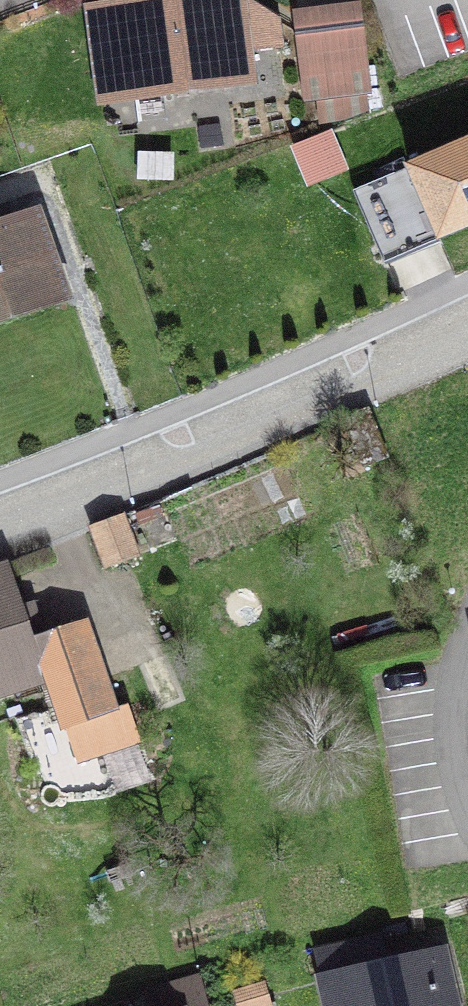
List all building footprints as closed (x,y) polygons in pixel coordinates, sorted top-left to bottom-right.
[(116,10),(127,95),(248,80),(238,0),(195,0),(116,10)] [(361,59),(305,66),(309,97),(365,90),(361,59)] [(396,191),(411,226),(429,218),(439,239),(467,227),(467,144),(408,169),(414,183),(396,191)] [(32,218),(0,230),(0,317),(60,296),(32,218)] [(386,457),(368,410),(345,420),(363,466),(386,457)] [(121,518),(93,528),(104,559),(132,548),(121,518)] [(32,640),(6,564),(0,566),(0,697),(49,681),(32,640)] [(68,725),(109,710),(80,626),(32,640),(49,681),(64,726),(68,725)] [(124,705),(109,710),(68,725),(80,759),(135,740),(124,705)] [(325,982),(331,1005),(434,1005),(430,991),(447,987),(437,946),(386,957),(389,967),(325,982)]
